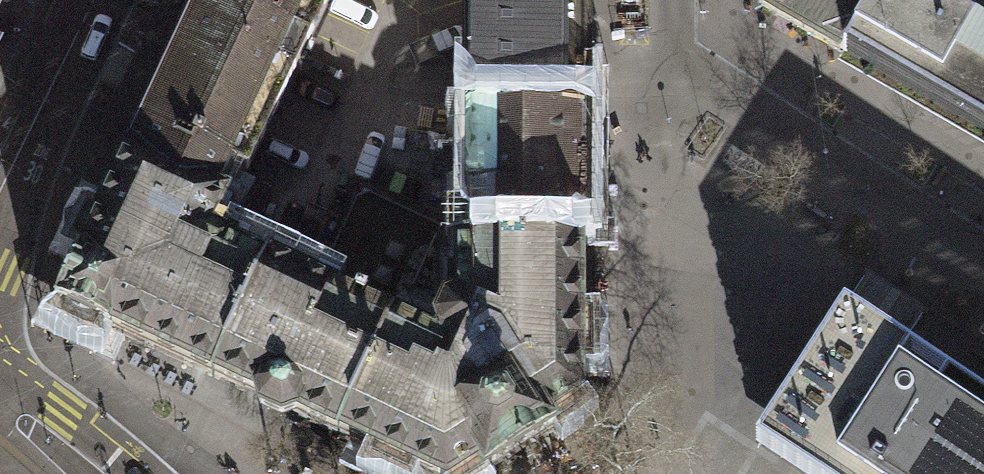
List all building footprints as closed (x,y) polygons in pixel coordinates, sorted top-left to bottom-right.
[(247,174),(328,0),(200,0),(141,125),(247,174)] [(584,93),(584,0),(467,0),(467,93),(584,93)] [(762,8),(842,54),(875,0),(762,0),(762,8)] [(931,105),(983,135),(983,0),(875,0),(842,54),(862,65),(901,88),(931,105)] [(467,240),(582,242),(583,242),(584,166),(584,93),(467,93),(467,240)] [(79,249),(52,306),(110,333),(112,330),(213,377),(266,260),(231,245),(261,181),(247,174),(141,125),(83,251),(79,249)] [(467,240),(450,240),(370,202),(362,204),(323,288),(270,264),(270,261),(266,260),(213,377),(256,397),(260,410),(281,420),(295,415),(421,473),(465,473),(476,466),(481,473),(486,473),(504,463),(506,466),(537,447),(534,444),(556,430),(550,420),(581,400),(582,313),(582,242),(467,240)] [(802,473),(983,473),(983,400),(947,376),(937,391),(901,367),(911,353),(844,309),(755,443),(802,473)]
